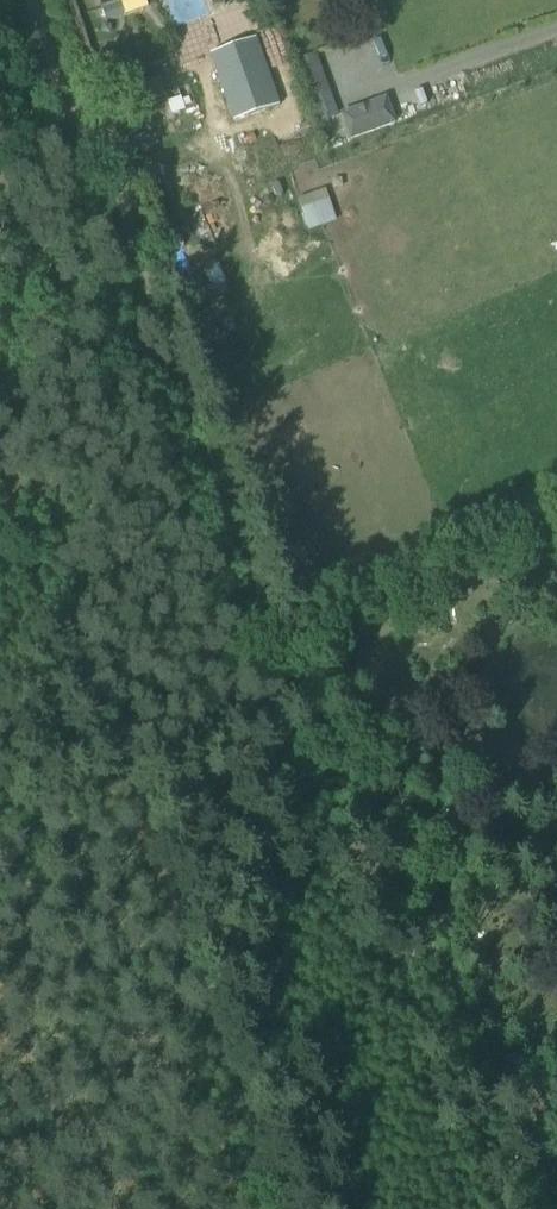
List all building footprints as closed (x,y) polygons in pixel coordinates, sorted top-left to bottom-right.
[(177,33),(186,55),(258,26),(249,4),(177,33)] [(254,39),(209,55),(233,122),(278,107),(254,39)] [(296,62),(312,103),(327,98),(313,56),(296,62)] [(347,143),(394,125),(385,99),(338,116),(347,143)] [(299,202),(309,230),(334,221),(323,193),(299,202)] [(207,209),(195,214),(209,246),(221,242),(207,209)]
